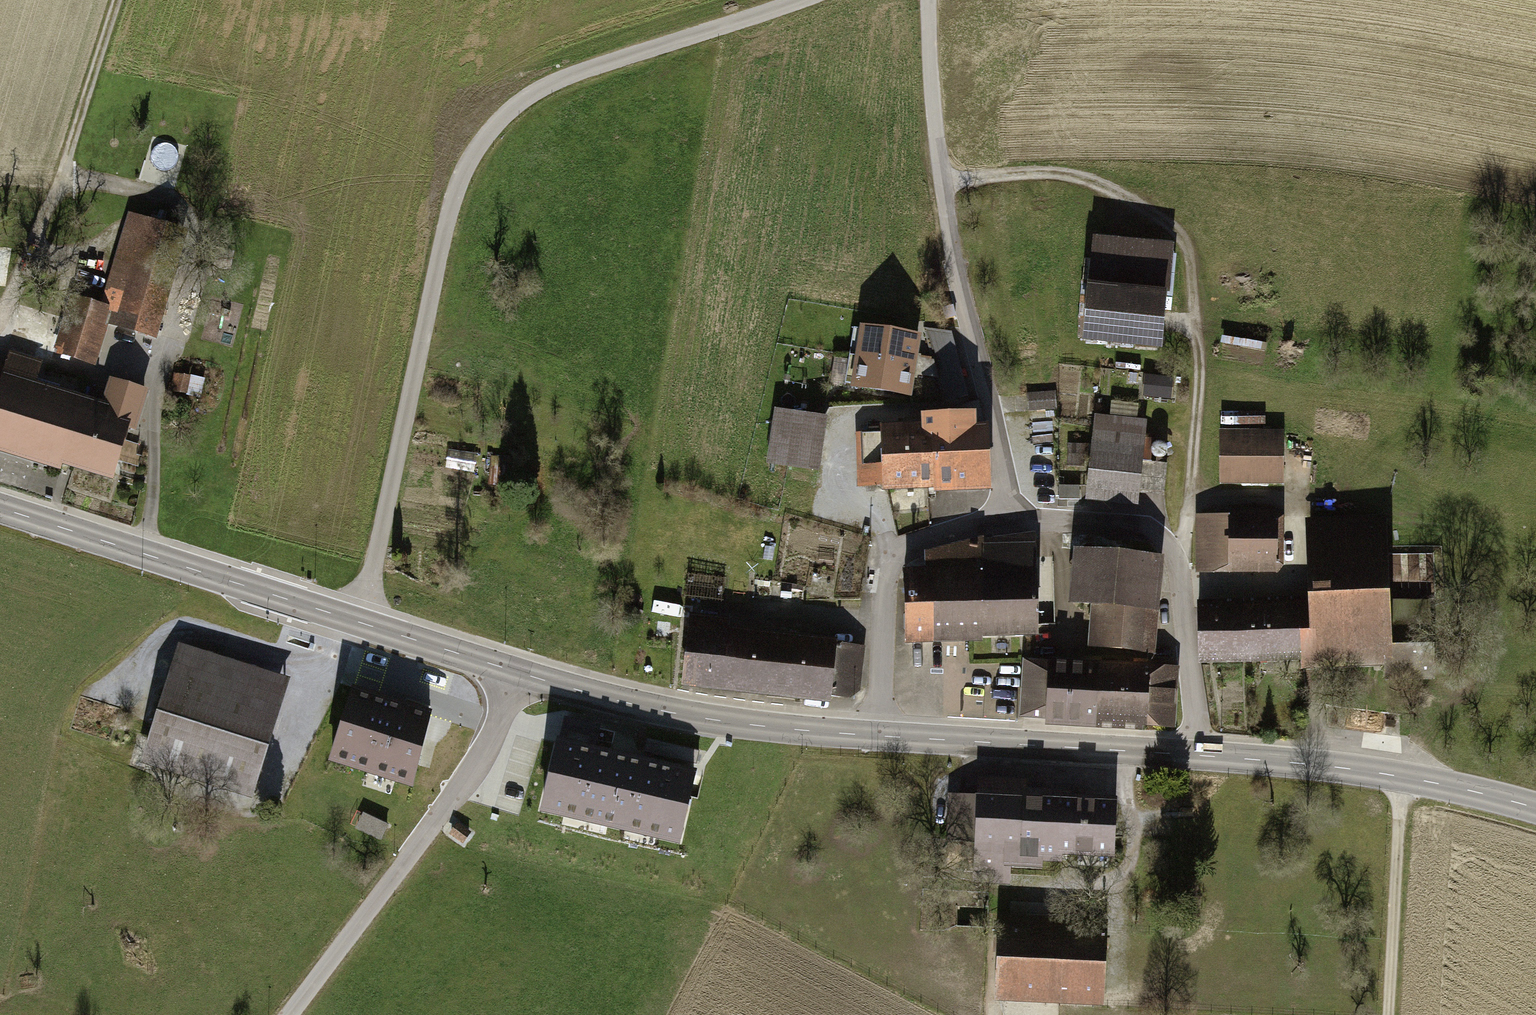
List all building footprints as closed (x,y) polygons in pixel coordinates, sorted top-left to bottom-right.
[(83,287),(62,357),(88,365),(98,364),(109,326),(157,341),(167,310),(166,301),(157,298),(156,270),(170,225),(129,212),(120,241),(121,266),(115,286),(83,287)] [(1096,242),(1086,347),(1165,355),(1176,250),(1096,242)] [(920,337),(864,327),(854,390),(910,399),(920,337)] [(1224,335),(1222,360),(1265,364),(1267,339),(1224,335)] [(63,482),(66,472),(114,487),(127,442),(135,445),(150,395),(113,384),(107,404),(39,384),(46,360),(11,350),(5,369),(0,368),(0,463),(63,482)] [(1146,375),(1145,396),(1174,397),(1175,376),(1146,375)] [(207,384),(177,377),(171,406),(201,412),(207,384)] [(1057,397),(1029,400),(1030,418),(1058,416),(1057,397)] [(1096,423),(1086,509),(1140,514),(1150,429),(1141,428),(1142,412),(1114,409),(1112,425),(1096,423)] [(827,421),(777,412),(767,466),(817,475),(827,421)] [(859,432),(862,496),(990,490),(987,427),(974,428),(973,415),(924,417),(925,429),(859,432)] [(1221,432),(1221,485),(1286,486),(1287,433),(1221,432)] [(1087,449),(1069,450),(1070,476),(1088,475),(1087,449)] [(479,458),(449,455),(447,475),(476,478),(479,458)] [(493,461),(491,493),(511,494),(513,462),(493,461)] [(1197,523),(1196,577),(1282,578),(1283,515),(1229,515),(1229,523),(1197,523)] [(1390,524),(1309,527),(1312,601),(1199,606),(1202,671),(1304,666),(1304,674),(1388,670),(1389,686),(1436,684),(1433,635),(1396,637),(1390,524)] [(909,644),(1041,639),(1037,541),(986,543),(927,558),(928,574),(906,574),(909,644)] [(1089,652),(1155,659),(1166,564),(1079,554),(1073,611),(1093,614),(1089,652)] [(724,624),(691,620),(684,680),(809,694),(809,693),(856,698),(861,652),(842,650),(843,644),(723,631),(724,624)] [(142,759),(250,794),(285,682),(178,648),(142,759)] [(1022,716),(1096,721),(1099,665),(1025,660),(1022,716)] [(1176,669),(1099,665),(1096,721),(1172,725),(1176,669)] [(411,781),(431,714),(352,690),(332,757),(411,781)] [(683,849),(702,751),(646,740),(642,760),(598,751),(603,727),(562,718),(542,821),(683,849)] [(1067,786),(982,782),(978,870),(987,871),(986,890),(1017,891),(1018,872),(1062,875),(1063,864),(1118,867),(1121,802),(1066,800),(1067,786)] [(457,827),(450,839),(465,849),(473,836),(457,827)] [(1003,921),(998,1007),(1107,1014),(1112,928),(1003,921)]
